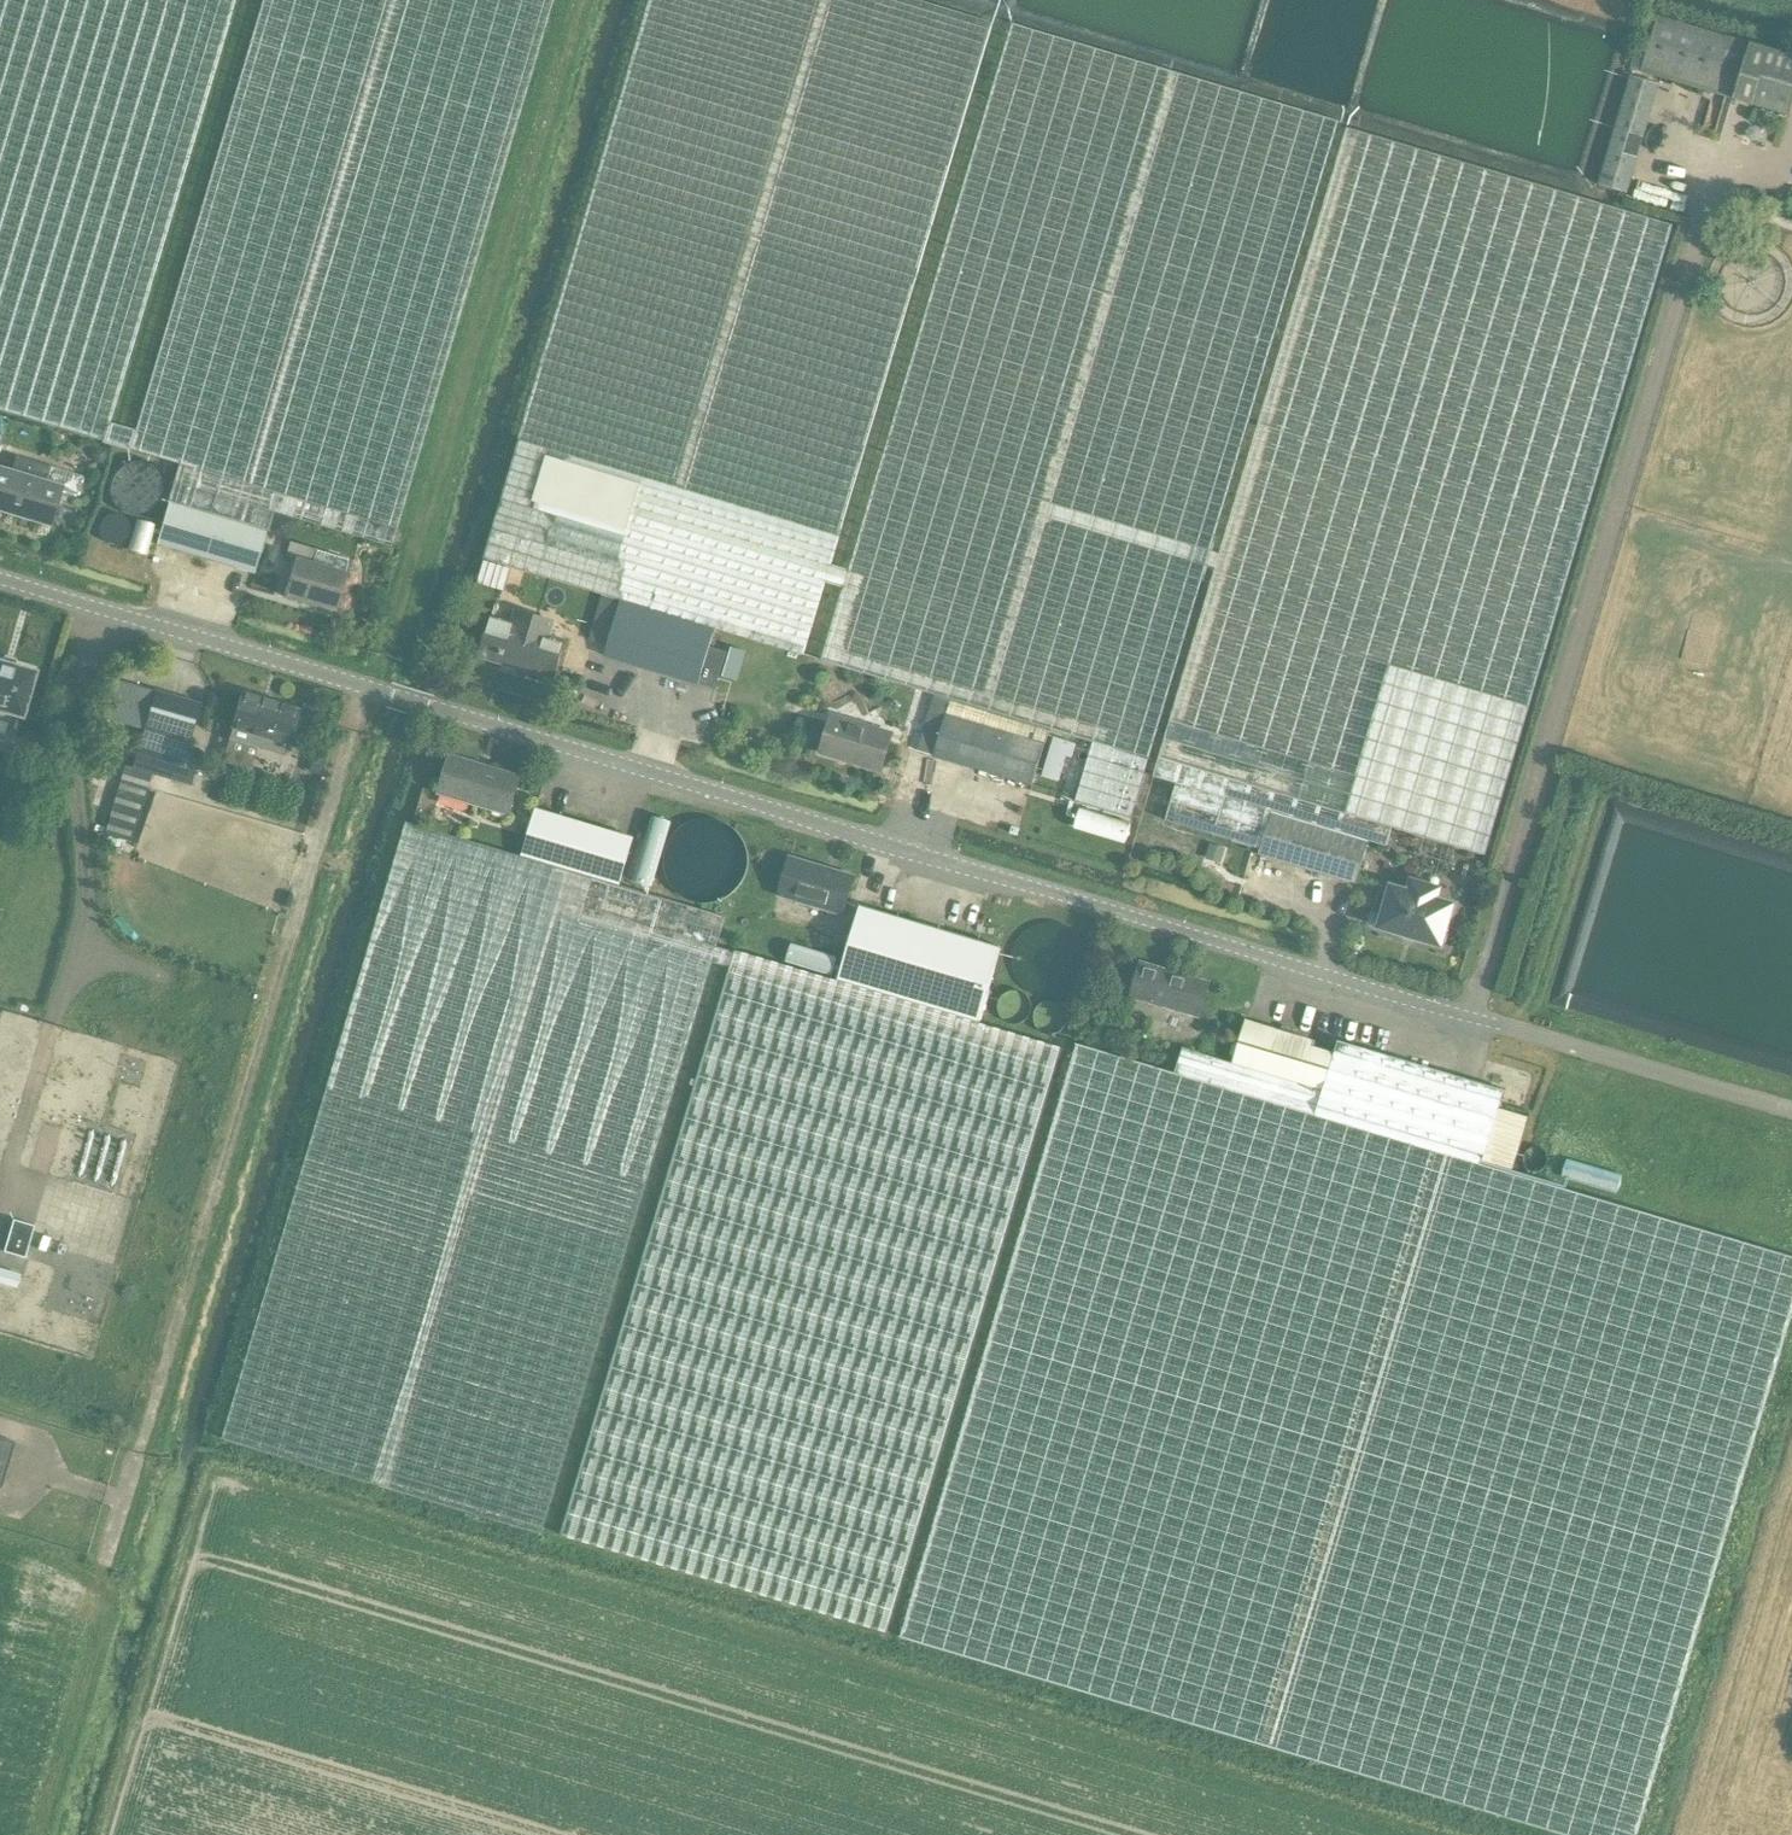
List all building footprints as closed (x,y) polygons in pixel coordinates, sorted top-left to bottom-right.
[(103,443),(234,0),(0,0),(0,412),(103,443)] [(136,430),(130,451),(180,466),(168,501),(170,501),(267,531),(273,513),(391,548),(553,0),(263,0),(136,430)] [(620,617),(688,637),(692,622),(803,655),(992,23),(916,0),(652,0),(485,559),(603,595),(625,601),(620,617)] [(1773,111),(1787,115),(1791,99),(1791,56),(1749,43),(1749,42),(1657,15),(1641,73),(1732,99),(1773,111)] [(936,694),(934,699),(1049,732),(1049,729),(1093,742),(1075,801),(1132,818),(1340,122),(1013,24),(822,661),(936,694)] [(1628,194),(1660,84),(1629,75),(1598,185),(1628,194)] [(1161,779),(1180,785),(1274,813),(1273,815),(1371,845),(1371,843),(1386,848),(1392,827),(1485,855),(1673,225),(1356,129),(1347,127),(1171,717),(1153,777),(1161,779)] [(45,483),(50,466),(16,456),(11,473),(1,470),(0,473),(0,512),(53,527),(64,489),(45,483)] [(267,531),(170,501),(156,545),(254,575),(267,531)] [(353,562),(319,552),(291,544),(286,560),(296,563),(286,599),(338,614),(353,562)] [(603,595),(589,641),(611,648),(608,659),(698,685),(709,648),(710,644),(688,637),(620,617),(625,601),(603,595)] [(569,642),(551,637),(556,619),(515,606),(510,625),(494,620),(483,659),(557,681),(569,642)] [(7,722),(9,715),(24,720),(38,674),(0,663),(0,720),(7,722)] [(191,786),(196,770),(201,755),(186,751),(189,742),(190,742),(201,704),(155,690),(132,767),(127,765),(117,796),(107,834),(137,845),(155,792),(147,789),(152,774),(191,786)] [(291,747),(292,745),(301,748),(310,719),(300,716),(301,712),(244,695),(231,740),(284,756),(287,746),(291,747)] [(1033,785),(1049,732),(934,699),(919,752),(1033,785)] [(884,771),(894,734),(835,717),(824,754),(884,771)] [(511,815),(522,777),(454,757),(443,795),(511,815)] [(1169,822),(1263,850),(1273,815),(1274,813),(1180,785),(1169,822)] [(539,811),(525,858),(620,886),(634,840),(539,811)] [(1273,815),(1263,850),(1261,856),(1358,886),(1371,845),(1273,815)] [(712,963),(730,969),(735,952),(717,947),(726,917),(620,886),(620,887),(525,859),(525,858),(408,822),(224,1439),(543,1534),(712,963)] [(845,917),(857,877),(793,858),(781,898),(845,917)] [(1423,942),(1442,948),(1454,908),(1436,903),(1440,892),(1413,884),(1410,895),(1393,890),(1392,892),(1381,889),(1371,925),(1381,928),(1381,930),(1400,935),(1400,936),(1403,937),(1402,938),(1420,943),(1420,942),(1422,943),(1423,942)] [(861,905),(839,980),(979,1022),(1002,947),(861,905)] [(735,952),(730,969),(562,1535),(887,1632),(1062,1048),(979,1022),(839,980),(736,950),(735,952)] [(1140,960),(1129,996),(1198,1018),(1210,981),(1140,960)] [(1231,1062),(1326,1090),(1336,1058),(1311,1051),(1313,1044),(1243,1024),(1231,1062)] [(1326,1090),(1318,1118),(1483,1167),(1505,1093),(1340,1044),(1336,1058),(1326,1090)] [(1483,1167),(1318,1118),(1326,1090),(1231,1062),(1183,1047),(1175,1073),(1083,1045),(906,1638),(1562,1834),(1640,1834),(1791,1321),(1791,1258),(1483,1167)] [(28,1260),(37,1229),(14,1222),(5,1253),(28,1260)] [(22,1274),(0,1268),(0,1284),(17,1288),(22,1274)] [(16,1443),(0,1438),(0,1490),(2,1490),(16,1443)]
